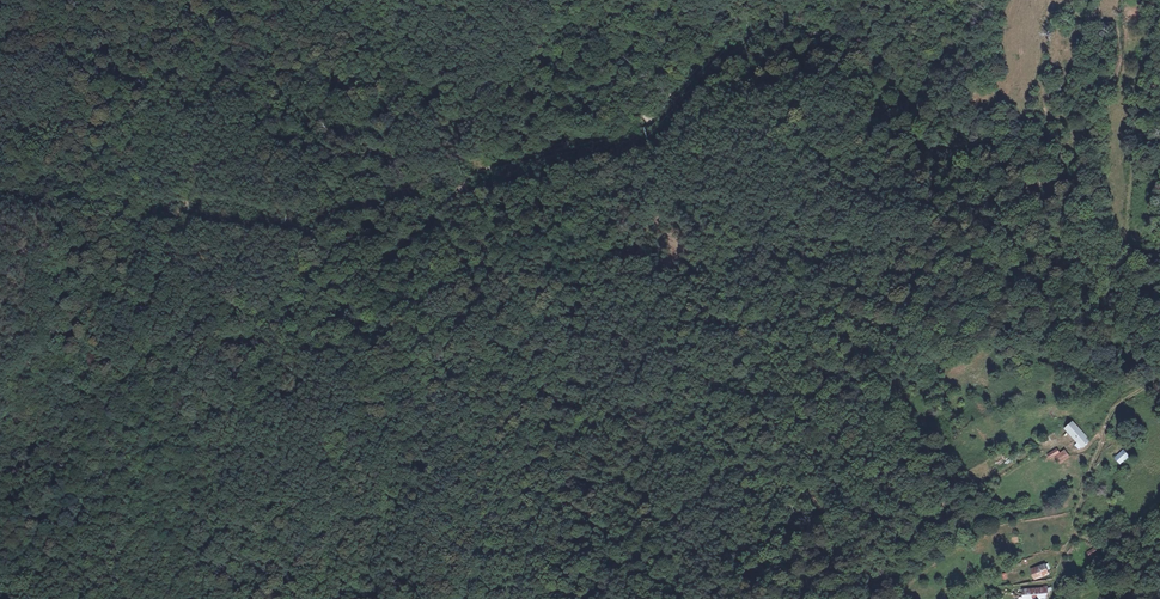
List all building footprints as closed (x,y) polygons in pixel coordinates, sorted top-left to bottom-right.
[(1089,441),(1074,423),(1066,429),(1077,443),(1074,446),(1077,451),(1089,441)] [(1060,461),(1069,456),(1065,448),(1060,451),(1057,447),(1047,453),(1050,458),(1057,454),(1060,461)] [(1121,452),(1114,458),(1120,465),(1127,459),(1121,452)] [(1095,546),(1087,551),(1090,557),(1098,551),(1095,546)] [(1030,571),(1035,581),(1051,574),(1046,564),(1030,571)] [(1046,598),(1045,586),(1020,589),(1021,598),(1035,598),(1046,598)]
